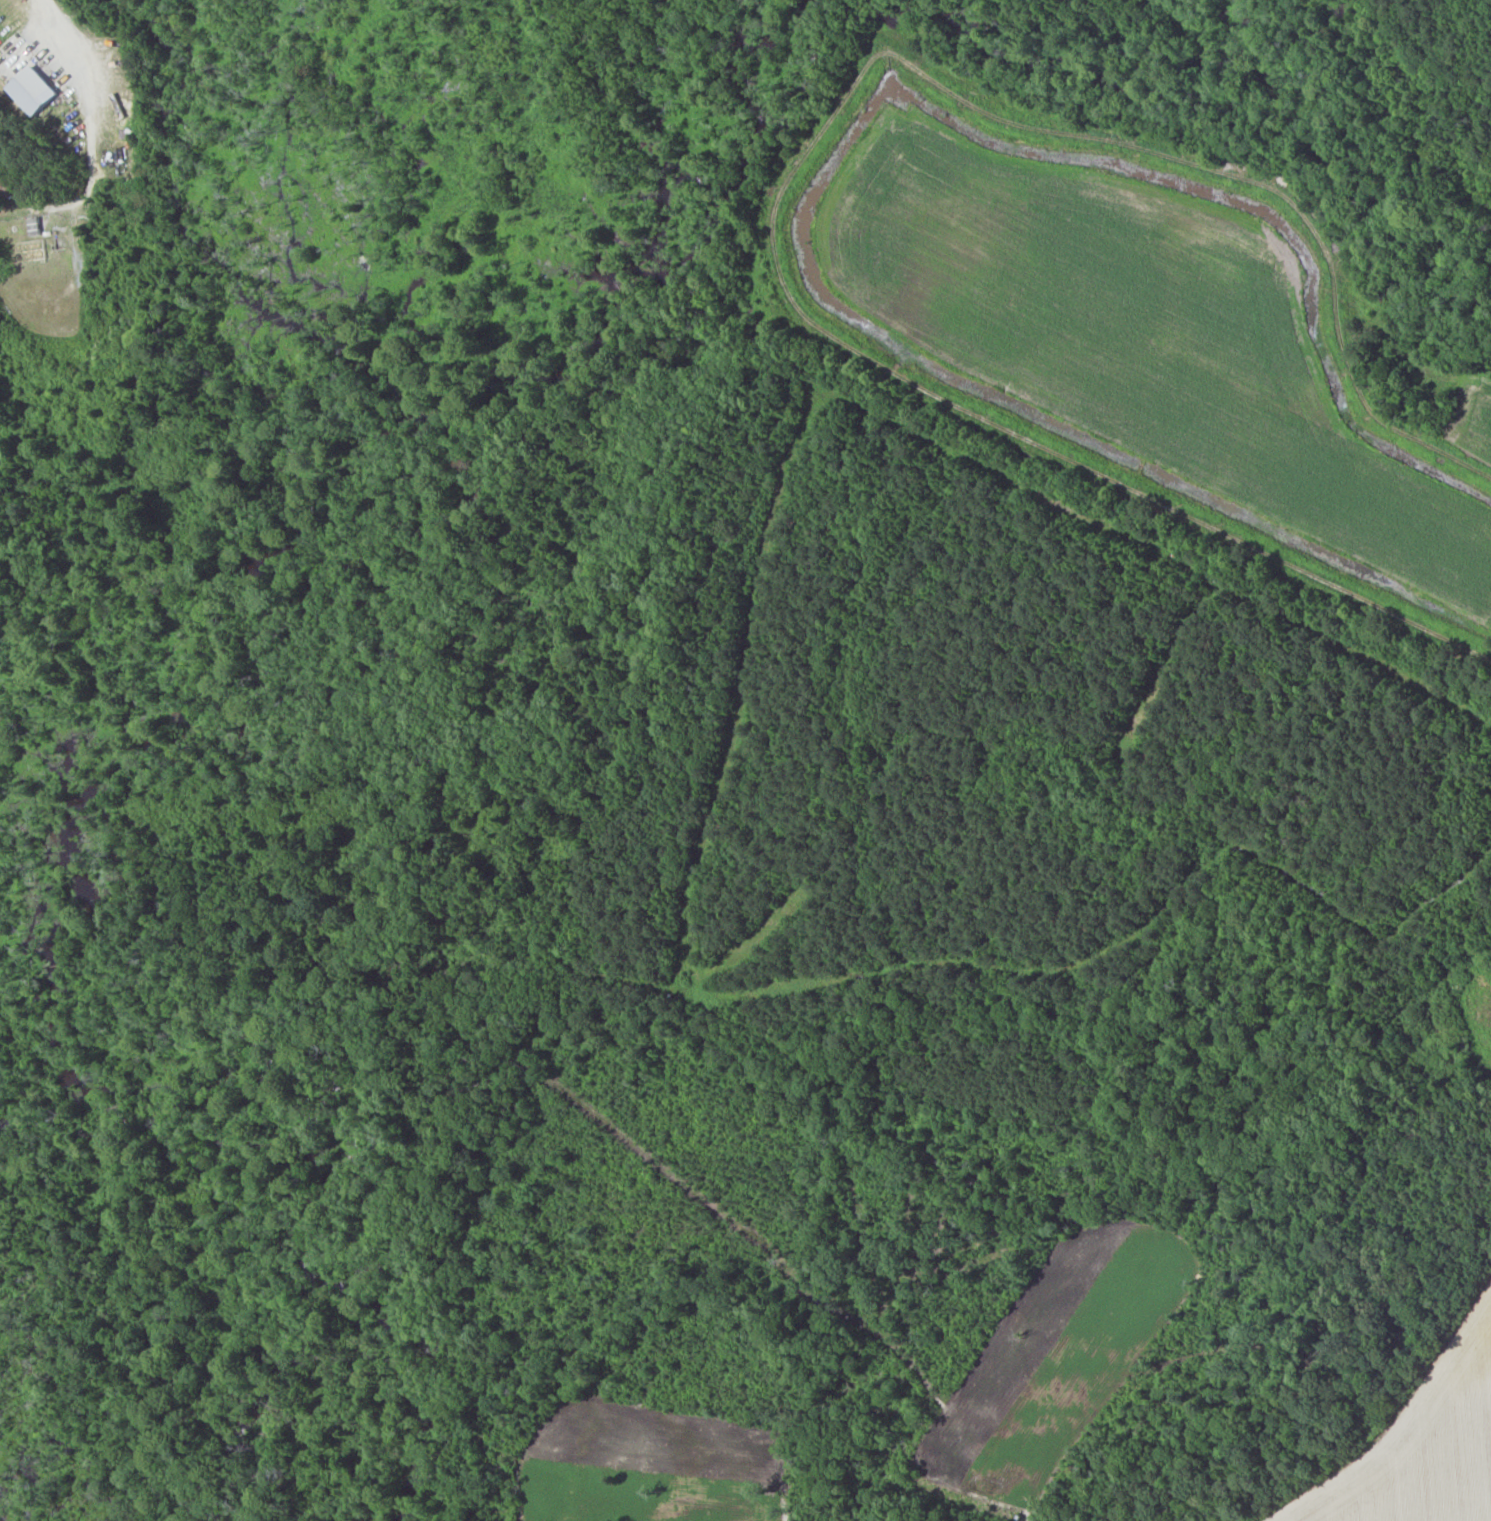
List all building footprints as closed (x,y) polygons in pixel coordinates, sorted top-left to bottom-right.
[(5,89),(33,117),(58,94),(31,65),(5,89)]
